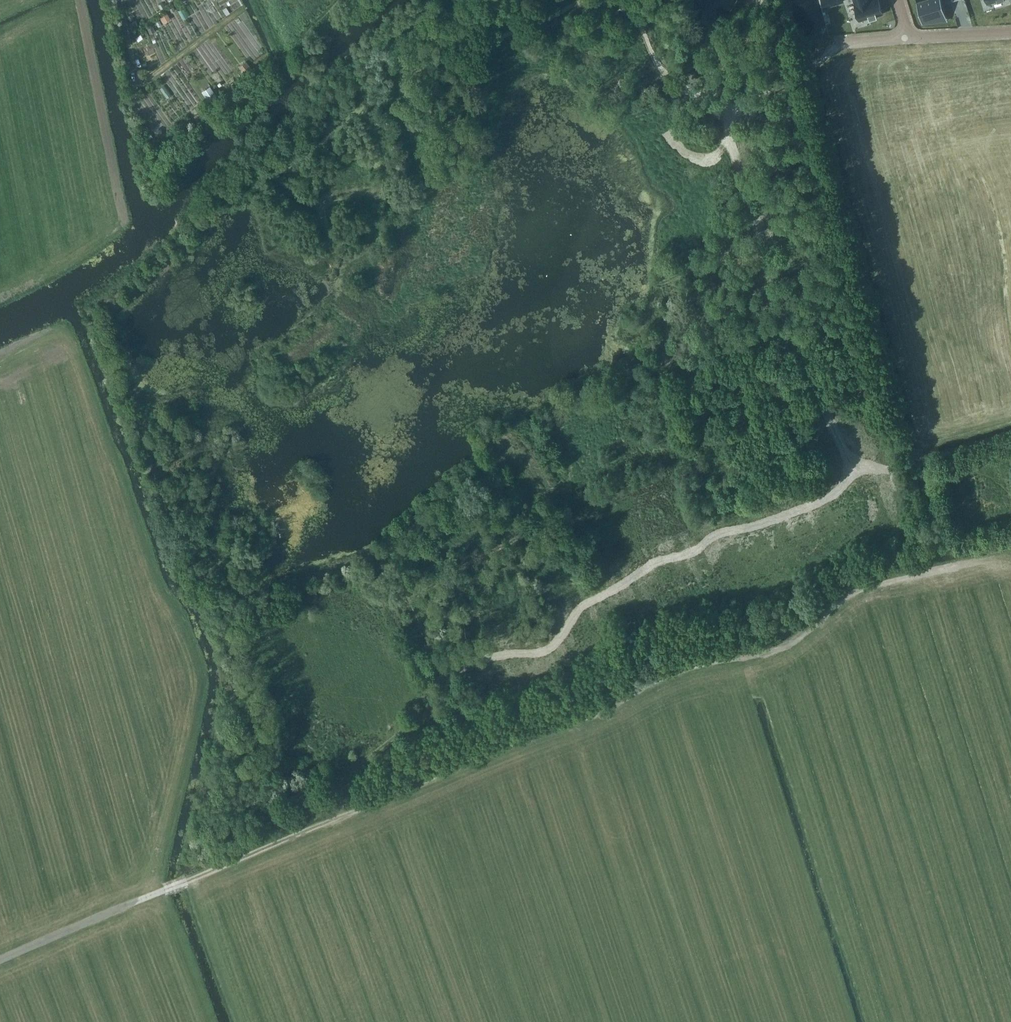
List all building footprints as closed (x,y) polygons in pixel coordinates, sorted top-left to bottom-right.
[(855,4),(859,19),(868,16),(869,19),(870,19),(870,18),(876,16),(876,17),(877,17),(877,16),(877,14),(882,12),(879,0),(854,0),(855,4)] [(916,2),(922,22),(923,22),(923,21),(933,21),(932,18),(946,14),(941,0),(921,0),(916,2)] [(163,23),(170,18),(167,13),(159,17),(163,23)] [(141,54),(155,47),(153,43),(139,50),(141,54)] [(248,64),(241,68),(245,74),(252,70),(248,64)] [(211,87),(203,93),(208,100),(216,95),(211,87)] [(183,129),(188,125),(186,122),(185,120),(180,124),(183,129)]
